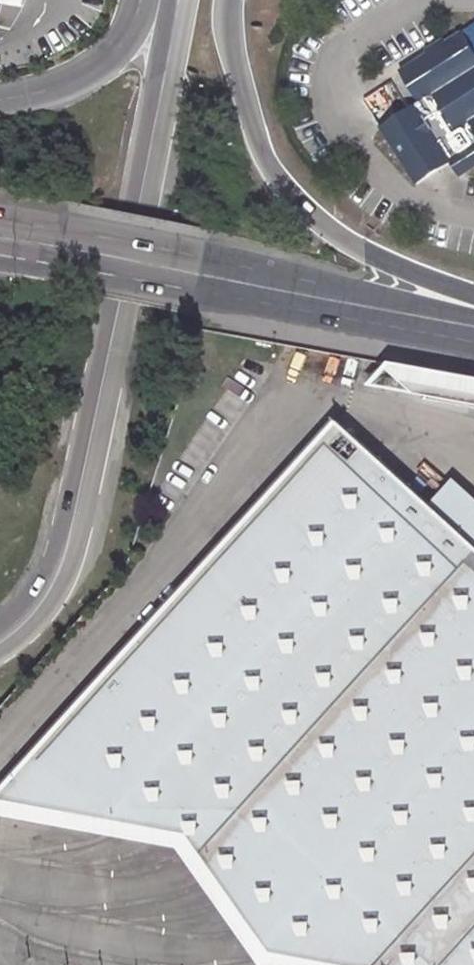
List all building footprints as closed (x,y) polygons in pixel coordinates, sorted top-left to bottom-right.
[(461,33),(446,42),(444,39),(424,51),(427,54),(399,72),(418,102),(380,127),(417,185),(448,165),(457,178),(473,167),(473,160),(469,152),(473,148),(473,53),(461,33)] [(393,363),(415,393),(424,395),(422,392),(408,372),(473,385),(473,378),(393,363)] [(422,392),(473,402),(473,385),(408,372),(422,392)] [(340,418),(0,789),(0,814),(109,835),(180,849),(219,905),(257,957),(262,964),(379,964),(473,861),(473,542),(340,418)] [(379,964),(473,964),(473,861),(379,964)]
